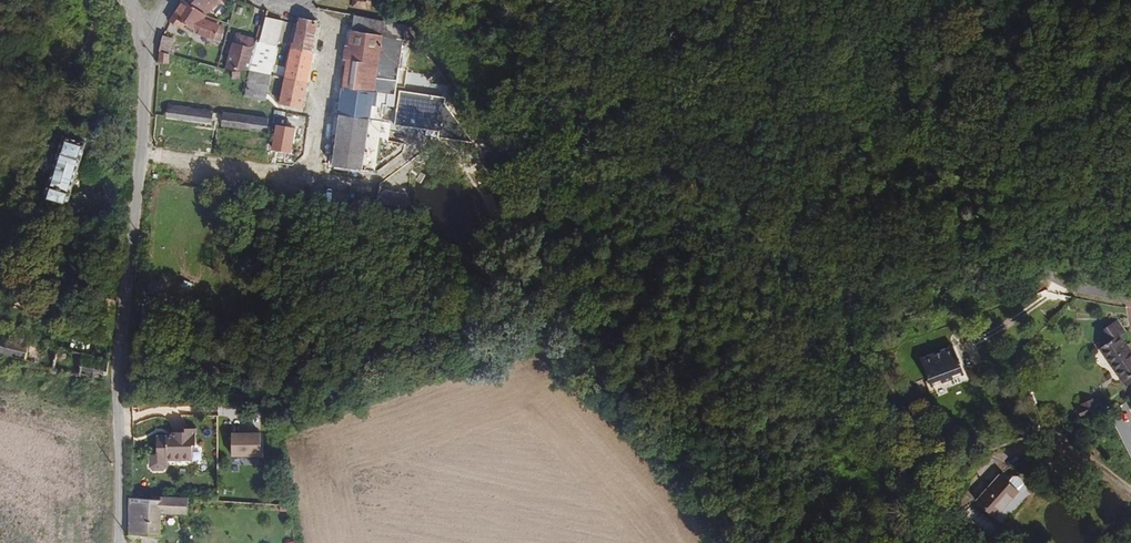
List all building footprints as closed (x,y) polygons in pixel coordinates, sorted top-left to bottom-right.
[(221,7),(213,0),(191,0),(183,8),(173,31),(180,33),(181,30),(200,36),(199,38),(218,44),(224,26),(209,21),(221,7)] [(370,0),(354,0),(353,9),(369,10),(370,0)] [(118,12),(111,2),(108,10),(118,12)] [(315,57),(324,12),(311,10),(306,13),(304,19),(303,19),(294,54),(293,54),(284,101),(307,105),(317,58),(315,57)] [(365,121),(373,123),(377,98),(369,97),(371,80),(392,83),(393,71),(395,55),(397,45),(410,47),(402,25),(350,16),(336,115),(365,121)] [(270,78),(284,28),(267,23),(262,43),(254,73),(270,78)] [(254,73),(262,43),(242,37),(232,73),(254,73)] [(179,60),(182,46),(170,43),(167,57),(176,59),(179,60)] [(402,72),(404,57),(395,55),(393,71),(402,72)] [(173,70),(176,59),(167,57),(164,68),(173,70)] [(265,97),(270,78),(254,73),(253,78),(251,85),(249,93),(265,97)] [(251,85),(253,78),(239,76),(237,84),(251,85)] [(390,95),(392,83),(371,80),(369,97),(377,98),(373,123),(376,123),(379,106),(388,107),(390,95)] [(471,142),(440,108),(440,102),(390,95),(388,107),(386,116),(391,117),(391,126),(425,131),(436,133),(435,138),(435,139),(469,144),(471,142)] [(216,128),(217,114),(171,109),(170,123),(216,128)] [(361,144),(365,121),(336,115),(332,140),(361,144)] [(261,133),(263,120),(228,116),(226,129),(261,133)] [(272,135),(274,121),(263,120),(261,133),(272,135)] [(382,159),(385,143),(374,142),(376,123),(373,123),(365,121),(361,144),(361,146),(361,148),(359,165),(369,166),(380,160),(380,159),(382,159)] [(292,149),(293,137),(280,135),(279,148),(292,149)] [(68,209),(88,143),(66,136),(46,203),(68,209)] [(361,146),(361,144),(332,140),(332,144),(361,148),(361,146)] [(359,165),(361,148),(332,144),(329,165),(359,170),(359,165)] [(409,216),(411,202),(389,199),(387,213),(409,216)] [(37,299),(38,295),(20,290),(15,306),(23,308),(26,297),(37,299)] [(45,311),(48,304),(40,302),(39,310),(45,311)] [(1126,335),(1120,327),(1116,321),(1100,332),(1104,338),(1110,347),(1121,339),(1126,335)] [(6,335),(0,356),(0,359),(110,384),(110,357),(6,335)] [(1121,339),(1110,347),(1102,352),(1124,385),(1130,381),(1130,355),(1121,339)] [(962,366),(953,341),(919,353),(929,378),(961,366),(962,366)] [(1084,405),(1086,409),(1079,413),(1082,420),(1106,408),(1102,401),(1094,405),(1092,401),(1084,405)] [(1109,429),(1104,420),(1099,422),(1099,420),(1088,425),(1089,427),(1084,429),(1088,438),(1089,438),(1109,429)] [(193,463),(193,449),(196,449),(196,431),(185,431),(185,434),(174,434),(170,437),(160,437),(160,443),(157,443),(157,456),(166,456),(166,460),(166,463),(193,463)] [(264,433),(235,433),(235,458),(264,458),(264,433)] [(1002,460),(1010,467),(1014,463),(1006,456),(1002,460)] [(992,514),(1019,489),(1009,479),(1002,471),(976,496),(992,514)] [(1025,483),(1016,473),(1009,479),(1019,489),(1025,483)] [(156,536),(158,515),(187,517),(188,500),(159,498),(135,497),(128,497),(127,541),(136,542),(137,535),(156,536)]
